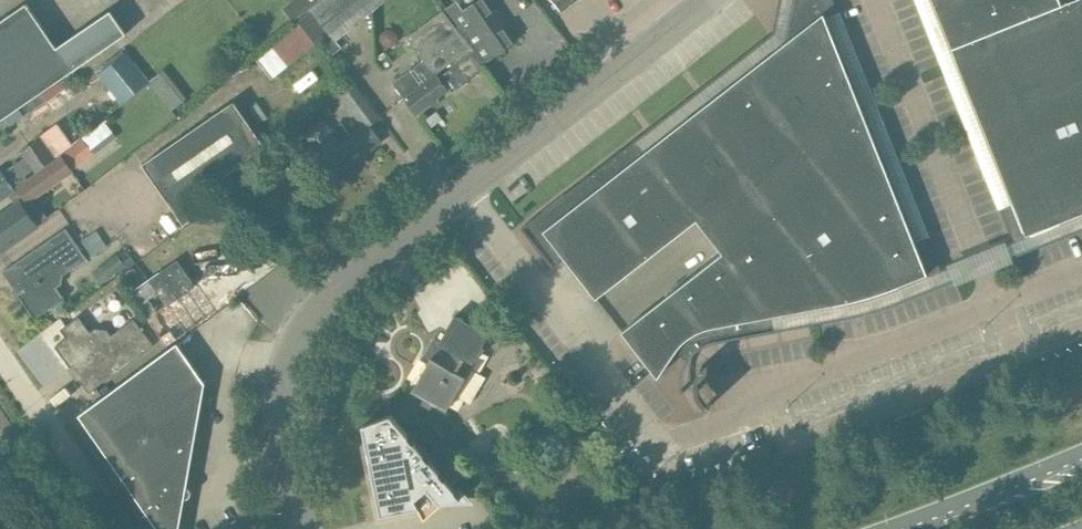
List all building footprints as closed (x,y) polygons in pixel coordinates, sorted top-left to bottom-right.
[(337,40),(386,0),(319,0),(310,7),(311,8),(253,54),(272,78),(321,38),(329,32),(330,31),(337,40)] [(489,0),(479,0),(465,10),(470,18),(460,25),(465,32),(463,34),(483,62),(516,39),(489,0)] [(788,40),(647,149),(638,137),(522,227),(553,267),(566,257),(597,297),(697,219),(723,252),(623,331),(658,377),(676,351),(689,360),(691,357),(693,354),(696,352),(698,350),(702,347),(705,346),(709,344),(711,343),(715,342),(781,329),(778,314),(841,302),(854,299),(864,297),(873,294),(886,290),(929,273),(820,0),(796,0),(788,40)] [(563,10),(576,0),(554,0),(563,10)] [(1062,3),(1060,0),(933,0),(1027,235),(1081,213),(1081,0),(1069,0),(1062,3)] [(0,21),(0,120),(127,33),(111,10),(58,47),(27,2),(0,21)] [(408,39),(425,61),(436,73),(471,47),(445,11),(408,39)] [(329,32),(321,38),(333,53),(342,46),(337,40),(336,41),(329,32)] [(150,81),(126,52),(99,73),(123,103),(150,81)] [(444,73),(449,79),(454,86),(457,89),(485,68),(473,52),(444,73)] [(444,83),(436,73),(425,61),(394,84),(417,114),(454,86),(449,79),(444,83)] [(161,71),(149,80),(172,109),(183,100),(161,71)] [(342,122),(333,128),(325,118),(303,134),(315,149),(316,148),(322,157),(335,174),(381,140),(370,125),(381,117),(357,83),(340,96),(353,113),(342,122)] [(143,163),(185,223),(207,208),(196,194),(266,146),(234,100),(143,163)] [(437,110),(426,118),(432,126),(443,118),(437,110)] [(17,188),(15,185),(29,175),(28,174),(36,168),(37,170),(56,156),(41,136),(23,149),(26,155),(4,170),(2,167),(0,168),(0,200),(17,188)] [(25,197),(30,204),(36,201),(75,173),(62,155),(18,186),(25,197)] [(100,206),(94,196),(133,175),(126,163),(79,188),(91,210),(100,206)] [(0,215),(0,251),(33,228),(16,203),(0,215)] [(87,258),(66,227),(3,271),(10,281),(11,282),(13,283),(14,284),(15,284),(17,284),(18,283),(19,283),(23,289),(18,293),(36,318),(65,298),(57,287),(62,284),(64,274),(87,258)] [(117,252),(101,265),(110,277),(126,265),(117,252)] [(132,290),(168,344),(217,311),(181,257),(132,290)] [(91,332),(79,316),(61,329),(67,337),(56,346),(71,367),(76,363),(81,371),(80,372),(80,373),(79,374),(79,375),(79,376),(79,378),(80,379),(89,392),(154,345),(134,318),(111,335),(107,329),(96,328),(91,332)] [(430,358),(414,388),(433,399),(448,408),(456,394),(471,402),(481,383),(467,375),(489,335),(474,327),(455,316),(440,341),(435,338),(425,356),(430,358)] [(178,342),(79,414),(159,528),(179,528),(189,476),(206,382),(178,342)] [(367,440),(382,514),(421,506),(425,515),(441,502),(463,497),(392,413),(366,423),(366,422),(364,422),(367,440)] [(425,433),(450,468),(460,462),(435,426),(425,433)]
